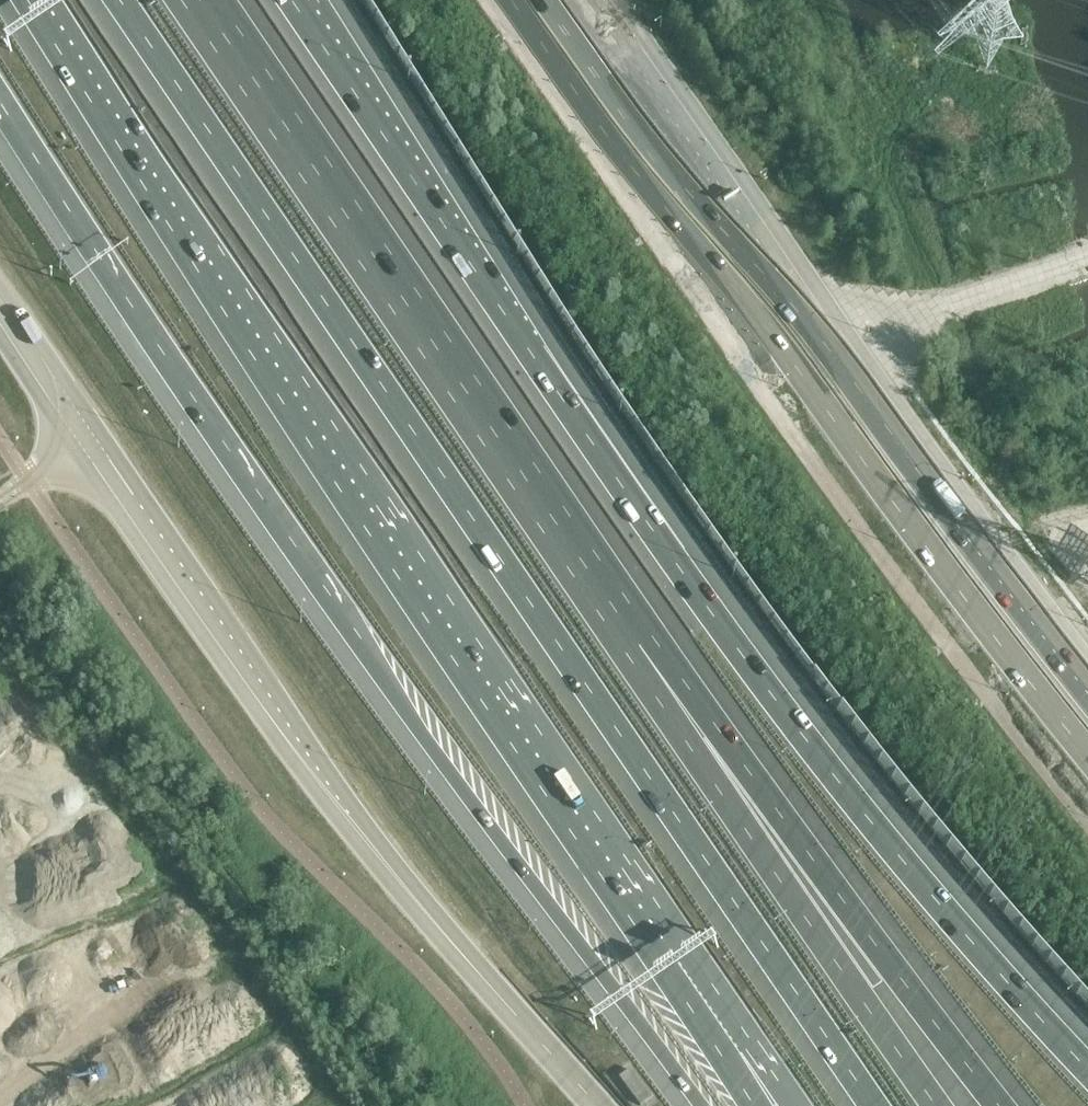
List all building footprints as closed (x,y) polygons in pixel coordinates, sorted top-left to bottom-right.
[(629,1072),(618,1080),(637,1105),(649,1105),(653,1103),(629,1072)]
